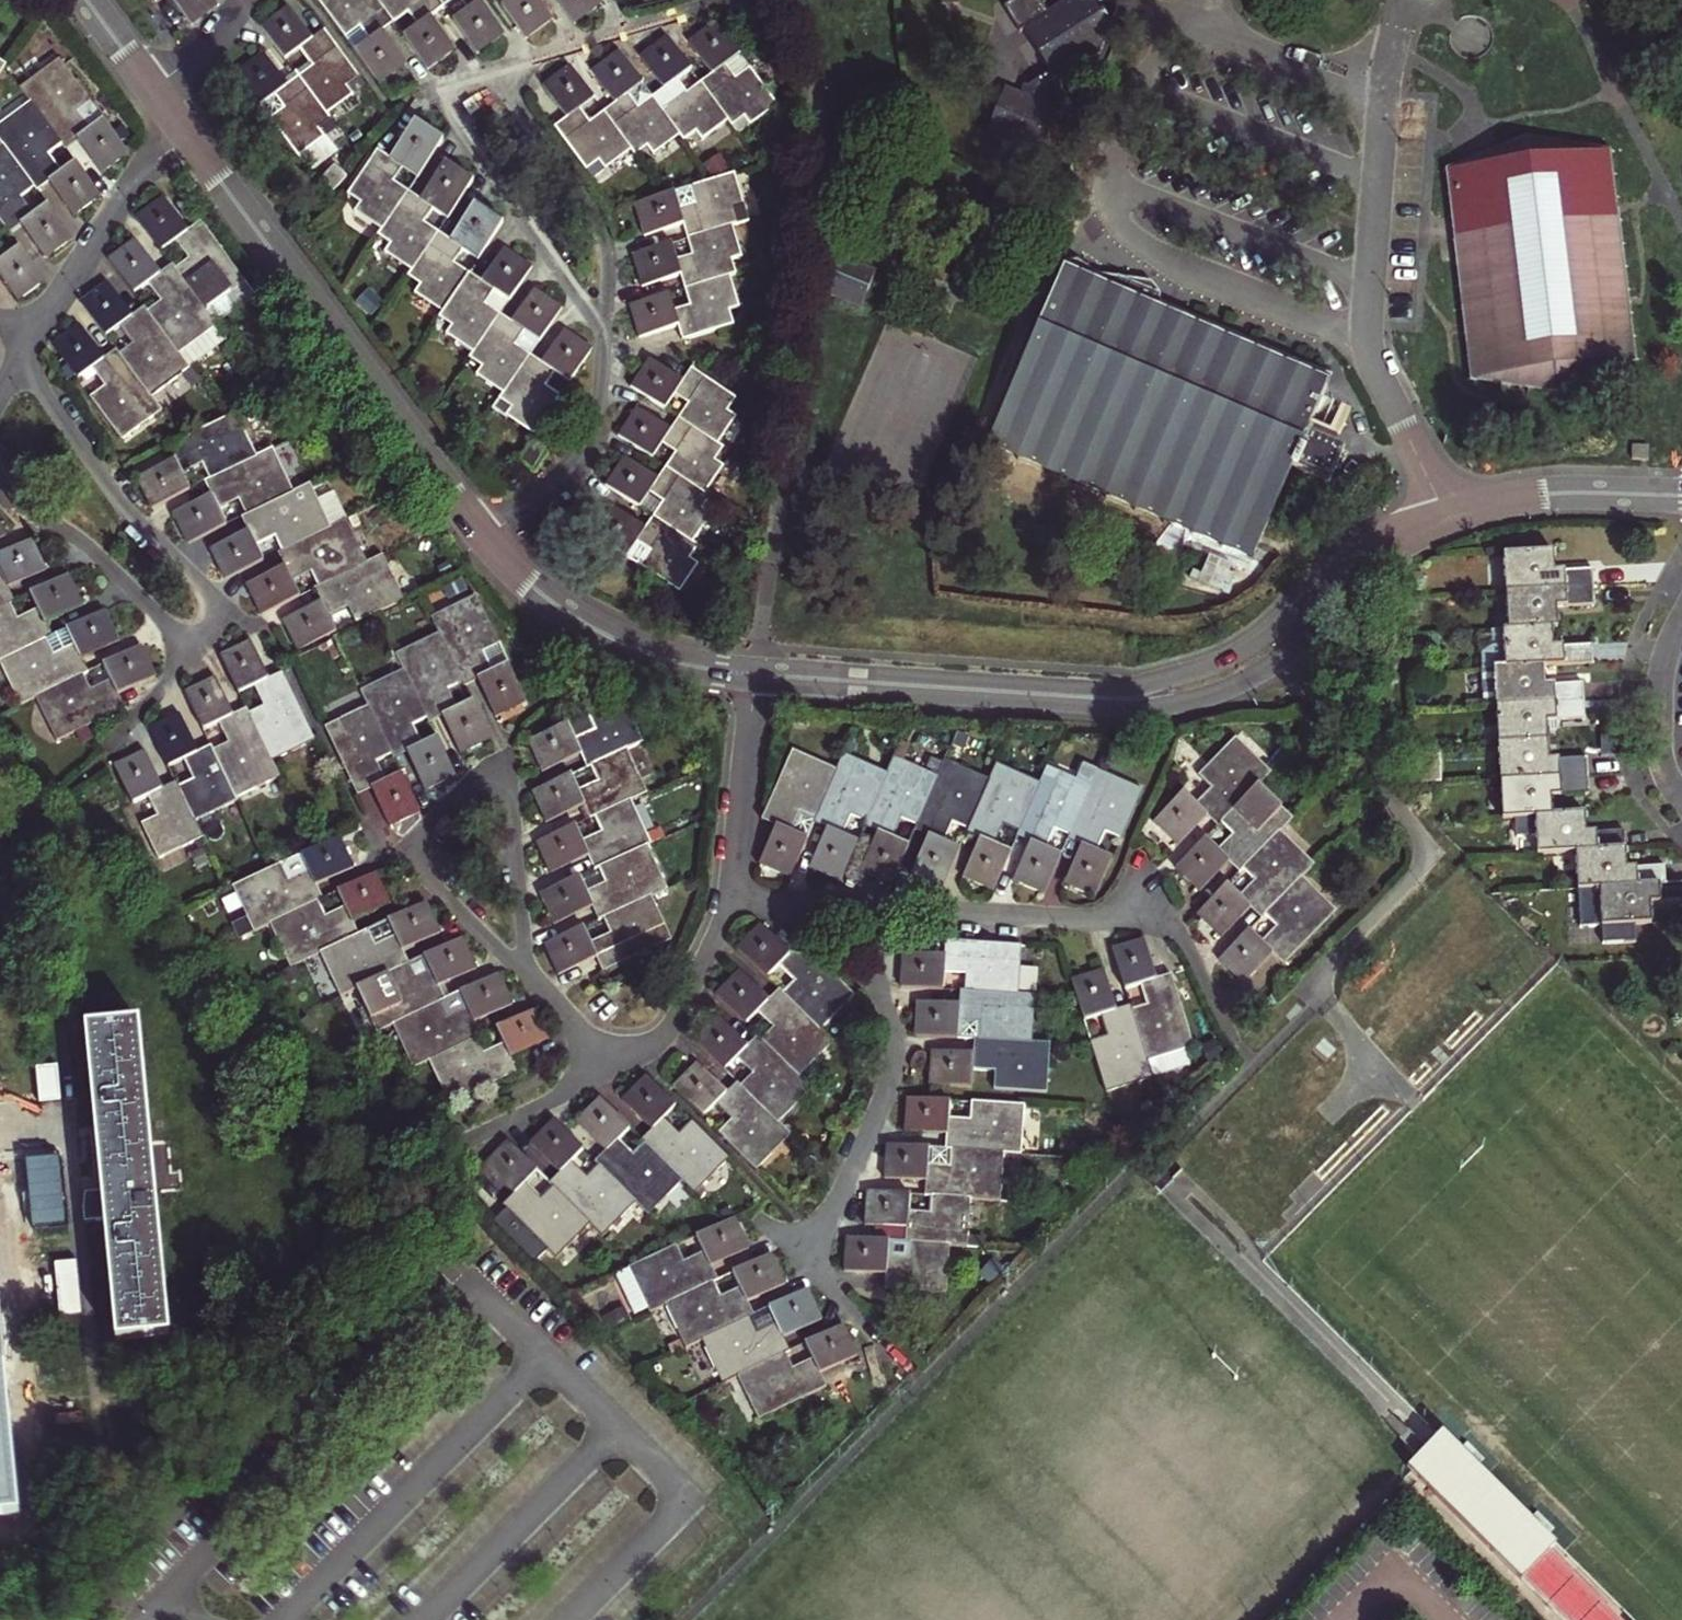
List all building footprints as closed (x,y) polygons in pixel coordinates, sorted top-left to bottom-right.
[(194,26),(220,8),(214,0),(174,0),(194,26)] [(395,23),(378,0),(321,0),(319,1),(382,84),(406,67),(382,32),(395,23)] [(445,8),(438,0),(378,0),(395,23),(429,69),(454,50),(431,18),(445,8)] [(483,0),(438,0),(445,8),(480,53),(504,35),(480,2),(483,0)] [(528,39),(553,20),(538,0),(499,0),(528,39)] [(602,6),(598,0),(557,0),(575,24),(602,6)] [(1027,0),(1017,0),(1003,10),(1019,34),(1021,33),(1049,73),(1029,87),(1023,85),(1020,95),(1004,88),(985,134),(1038,155),(1057,110),(1043,104),(1047,94),(1045,90),(1051,85),(1067,108),(1081,98),(1090,81),(1080,67),(1099,55),(1112,26),(1097,5),(1064,3),(1046,15),(1036,1),(1027,0)] [(347,87),(359,77),(325,31),(313,40),(288,7),(263,26),(299,76),(327,115),(353,95),(347,87)] [(777,108),(716,23),(688,42),(711,75),(700,84),(728,122),(733,127),(745,119),(750,125),(777,108)] [(665,90),(653,99),(680,136),(685,142),(696,134),(701,141),(728,122),(700,84),(667,39),(642,57),(665,90)] [(330,119),(327,115),(299,76),(288,85),(263,53),(237,72),(298,156),(324,136),(318,128),(330,119)] [(603,115),(630,152),(636,156),(647,147),(655,155),(680,136),(653,99),(619,53),(593,72),(615,104),(603,115)] [(102,173),(126,153),(59,62),(19,90),(29,104),(63,149),(76,141),(102,173)] [(569,68),(544,85),(567,117),(555,126),(587,170),(599,162),(605,170),(630,152),(603,115),(569,68)] [(63,149),(29,104),(0,124),(0,143),(3,148),(35,192),(49,183),(74,217),(99,199),(63,149)] [(441,144),(413,125),(390,160),(379,152),(348,197),(361,205),(355,213),(382,232),(408,194),(441,144)] [(1485,155),(1448,171),(1453,217),(1455,228),(1466,326),(1472,378),(1517,385),(1556,391),(1631,359),(1624,300),(1613,208),(1606,151),(1525,138),(1501,148),(1485,155)] [(35,192),(3,148),(0,150),(0,223),(9,234),(22,226),(47,258),(70,240),(35,192)] [(703,166),(712,180),(728,169),(719,155),(703,166)] [(408,194),(382,232),(378,238),(392,247),(386,255),(412,272),(438,234),(471,184),(445,165),(421,202),(408,194)] [(688,240),(733,227),(739,224),(735,210),(744,207),(735,176),(636,206),(645,236),(682,225),(688,240)] [(137,218),(171,267),(206,314),(242,287),(198,225),(187,232),(163,201),(137,218)] [(450,243),(438,234),(412,272),(408,278),(421,287),(415,295),(442,313),(468,274),(502,225),(475,206),(450,243)] [(9,234),(0,223),(0,280),(15,300),(41,284),(9,234)] [(681,276),(686,289),(731,276),(736,274),(732,261),(743,257),(733,227),(688,240),(633,257),(643,287),(681,276)] [(108,262),(144,309),(189,368),(227,340),(206,314),(171,267),(159,275),(136,242),(108,262)] [(891,258),(855,243),(840,279),(853,284),(876,294),(891,258)] [(468,274),(442,313),(438,319),(450,328),(445,337),(473,355),(498,317),(531,268),(504,250),(482,284),(468,274)] [(989,442),(1251,557),(1257,543),(1291,467),(1328,483),(1343,448),(1306,432),(1328,383),(1159,309),(1159,302),(1159,295),(1151,284),(1137,281),(1095,276),(1078,263),(1063,264),(1038,321),(1041,323),(989,442)] [(735,325),(731,311),(741,308),(731,276),(686,289),(630,306),(641,339),(680,327),(685,341),(735,325)] [(81,305),(117,353),(152,397),(189,371),(189,368),(144,309),(130,319),(106,287),(81,305)] [(562,310),(534,291),(511,325),(498,317),(473,355),(470,360),(480,368),(476,377),(503,396),(529,357),(562,310)] [(78,329),(54,350),(123,440),(162,411),(152,397),(117,353),(105,362),(78,329)] [(508,419),(532,435),(591,350),(566,333),(543,367),(529,357),(503,396),(500,401),(512,410),(508,419)] [(737,400),(692,370),(684,382),(651,361),(633,388),(678,418),(718,445),(737,418),(728,412),(737,400)] [(718,445),(678,418),(670,430),(638,409),(620,436),(667,468),(706,494),(724,467),(716,462),(725,449),(718,445)] [(209,481),(217,477),(258,458),(237,414),(182,440),(189,454),(137,479),(150,508),(189,490),(182,474),(202,464),(209,481)] [(544,455),(526,443),(513,463),(530,475),(544,455)] [(1646,446),(1631,446),(1631,460),(1646,460),(1646,446)] [(247,515),(255,512),(294,493),(274,450),(258,458),(217,477),(224,491),(173,514),(186,543),(225,525),(218,509),(239,499),(247,515)] [(659,480),(624,458),(606,485),(655,518),(694,544),(712,517),(703,510),(711,498),(706,494),(667,468),(659,480)] [(223,578),(280,554),(331,528),(310,486),(294,493),(255,512),(261,525),(209,549),(223,578)] [(699,547),(694,544),(655,518),(646,530),(613,508),(594,536),(681,592),(699,566),(691,559),(699,547)] [(263,614),(315,590),(366,564),(346,521),(331,528),(280,554),(286,568),(250,586),(263,614)] [(7,588),(45,570),(30,540),(0,555),(0,572),(1,574),(0,575),(0,592),(7,588)] [(1503,556),(1504,594),(1590,589),(1590,571),(1553,572),(1552,553),(1503,556)] [(285,621),(299,650),(403,601),(382,557),(366,564),(315,590),(323,604),(285,621)] [(1,608),(0,609),(0,661),(36,644),(30,631),(43,624),(81,606),(66,576),(29,594),(36,610),(17,619),(9,604),(1,608)] [(9,604),(14,602),(7,588),(0,592),(0,606),(1,608),(9,604)] [(1506,631),(1551,628),(1556,628),(1555,608),(1591,607),(1590,589),(1504,594),(1506,631)] [(497,718),(526,704),(507,666),(491,674),(481,653),(497,645),(475,599),(431,619),(439,635),(458,676),(473,668),(478,680),(497,718)] [(36,644),(0,661),(0,665),(19,705),(36,697),(74,679),(68,666),(81,659),(119,641),(105,612),(67,630),(74,646),(54,656),(46,640),(36,644)] [(36,644),(46,640),(50,638),(43,624),(30,631),(36,644)] [(1481,669),(1543,666),(1592,663),(1591,647),(1562,648),(1561,639),(1551,639),(1551,628),(1506,631),(1491,631),(1492,643),(1480,657),(1481,669)] [(461,683),(458,676),(439,635),(396,654),(404,672),(421,709),(435,702),(442,715),(461,754),(489,741),(471,702),(454,709),(445,690),(461,683)] [(248,714),(252,722),(271,762),(315,741),(288,684),(273,691),(268,681),(250,642),(221,655),(239,694),(255,687),(266,707),(248,714)] [(83,675),(74,679),(36,697),(57,740),(114,713),(107,700),(117,695),(155,677),(141,647),(103,665),(110,680),(91,689),(83,675)] [(74,679),(83,675),(87,673),(81,659),(68,666),(74,679)] [(1544,686),(1543,666),(1481,669),(1483,708),(1496,707),(1583,702),(1581,684),(1544,686)] [(458,676),(461,683),(463,686),(478,680),(473,668),(458,676)] [(426,718),(421,709),(404,672),(360,692),(368,708),(386,747),(401,740),(407,751),(424,789),(453,775),(436,739),(419,746),(410,726),(426,718)] [(273,691),(288,684),(283,674),(268,681),(273,691)] [(213,750),(217,759),(235,796),(277,776),(271,762),(252,722),(238,728),(233,716),(215,678),(185,691),(204,730),(219,723),(228,743),(213,750)] [(107,700),(114,713),(124,708),(117,695),(107,700)] [(641,744),(621,700),(586,716),(593,730),(572,740),(566,725),(528,742),(541,772),(580,754),(593,749),(599,763),(626,751),(641,744)] [(421,709),(426,718),(428,722),(442,715),(435,702),(421,709)] [(1583,702),(1496,707),(1498,744),(1547,741),(1546,731),(1556,731),(1555,721),(1584,720),(1583,702)] [(390,755),(386,747),(368,708),(324,728),(351,786),(367,779),(372,789),(390,827),(418,814),(400,775),(385,782),(376,762),(390,755)] [(246,710),(233,716),(238,728),(252,722),(248,714),(246,710)] [(177,785),(181,794),(195,823),(238,802),(235,796),(217,759),(202,766),(196,753),(178,715),(150,728),(168,766),(183,759),(192,778),(177,785)] [(386,747),(390,755),(392,758),(407,751),(401,740),(386,747)] [(1249,861),(1242,868),(1255,881),(1238,897),(1226,885),(1196,915),(1219,938),(1249,908),(1259,897),(1270,908),(1263,915),(1275,928),(1260,943),(1248,931),(1218,961),(1241,984),(1271,954),(1280,944),(1292,956),(1335,912),(1300,878),(1312,865),(1278,832),(1290,820),(1278,807),(1290,794),(1234,740),(1199,776),(1212,789),(1195,806),(1183,793),(1151,824),(1175,848),(1207,816),(1216,807),(1226,817),(1220,824),(1232,836),(1218,851),(1205,838),(1174,870),(1198,893),(1228,863),(1239,851),(1249,861)] [(1498,744),(1500,782),(1587,778),(1585,759),(1548,761),(1547,741),(1498,744)] [(211,746),(196,753),(202,766),(217,759),(213,750),(211,746)] [(593,749),(580,754),(586,769),(591,766),(599,763),(593,749)] [(144,751),(114,765),(131,802),(148,794),(157,814),(140,822),(157,858),(202,838),(195,823),(181,794),(167,800),(161,788),(144,751)] [(645,793),(626,751),(599,763),(591,766),(598,782),(577,791),(570,776),(531,793),(544,822),(583,805),(596,799),(602,813),(630,800),(645,793)] [(889,885),(906,846),(890,839),(899,818),(915,825),(919,818),(933,824),(928,836),(910,874),(940,888),(957,849),(942,842),(951,823),(966,829),(971,820),(986,826),(980,839),(962,879),(991,892),(1009,852),(993,846),(1003,825),(1018,832),(1022,823),(1037,829),(1031,842),(1013,882),(1043,896),(1061,857),(1044,849),(1053,828),(1070,836),(1073,829),(1086,835),(1081,847),(1064,884),(1094,898),(1112,860),(1095,853),(1104,833),(1120,840),(1142,792),(1098,773),(1091,788),(1047,769),(1039,786),(995,766),(988,781),(944,761),(937,778),(894,759),(886,775),(843,756),(836,772),(793,753),(768,809),(780,815),(775,826),(758,865),(788,879),(806,840),(790,833),(799,813),(815,820),(819,811),(833,818),(828,830),(810,869),(838,882),(855,842),(841,836),(850,815),(865,822),(870,811),(884,818),(877,832),(860,872),(889,885)] [(1503,819),(1534,817),(1551,816),(1549,797),(1588,794),(1587,778),(1500,782),(1503,819)] [(367,779),(351,786),(356,796),(372,789),(367,779)] [(167,800),(181,794),(177,785),(175,782),(161,788),(167,800)] [(596,799),(583,805),(590,818),(594,817),(602,813),(596,799)] [(650,844),(630,800),(602,813),(594,817),(601,832),(581,841),(574,826),(535,843),(549,873),(588,856),(602,849),(608,863),(646,846),(650,844)] [(1211,820),(1217,827),(1220,824),(1226,817),(1216,807),(1207,816),(1211,820)] [(780,815),(768,809),(762,821),(768,823),(775,826),(780,815)] [(815,820),(813,824),(819,826),(828,830),(833,818),(819,811),(815,820)] [(865,822),(863,826),(871,829),(877,832),(884,818),(870,811),(865,822)] [(1551,816),(1534,817),(1536,854),(1575,852),(1624,849),(1623,832),(1585,834),(1584,814),(1551,816)] [(915,825),(914,829),(919,832),(928,836),(933,824),(919,818),(915,825)] [(972,835),(980,839),(986,826),(971,820),(966,829),(965,832),(972,835)] [(1023,839),(1031,842),(1037,829),(1022,823),(1018,832),(1016,836),(1023,839)] [(1073,829),(1070,836),(1068,841),(1074,843),(1081,847),(1086,835),(1073,829)] [(354,868),(340,837),(301,855),(309,872),(288,882),(280,865),(233,886),(254,931),(270,924),(312,905),(305,890),(315,886),(354,868)] [(665,890),(646,846),(608,863),(598,868),(605,883),(584,892),(578,877),(539,895),(552,924),(591,907),(605,901),(611,915),(651,896),(665,890)] [(602,849),(588,856),(594,869),(598,868),(608,863),(602,849)] [(1625,869),(1624,849),(1575,852),(1577,891),(1664,885),(1663,867),(1625,869)] [(1234,867),(1238,872),(1242,868),(1249,861),(1239,851),(1228,863),(1234,867)] [(280,865),(288,882),(309,872),(301,855),(280,865)] [(317,902),(312,905),(270,924),(290,968),(321,953),(345,942),(338,928),(351,922),(389,904),(376,875),(337,893),(344,908),(324,917),(317,902)] [(1664,885),(1577,891),(1579,928),(1601,927),(1602,944),(1635,943),(1634,925),(1650,924),(1649,904),(1681,902),(1681,884),(1664,885)] [(312,905),(317,902),(321,900),(315,886),(305,890),(312,905)] [(671,941),(651,896),(611,915),(601,919),(608,934),(588,943),(582,928),(543,946),(556,975),(595,957),(607,952),(614,967),(671,941)] [(1255,913),(1260,919),(1263,915),(1270,908),(1259,897),(1249,908),(1255,913)] [(605,901),(591,907),(597,921),(601,919),(611,915),(605,901)] [(358,936),(345,942),(321,953),(341,996),(356,989),(395,972),(388,957),(402,951),(439,934),(426,905),(358,936)] [(338,928),(345,942),(358,936),(351,922),(338,928)] [(782,995),(789,1002),(819,1032),(852,998),(809,955),(800,965),(789,955),(759,924),(735,949),(765,978),(777,967),(793,983),(782,995)] [(1090,1044),(1106,1092),(1152,1077),(1151,1075),(1146,1062),(1179,1051),(1191,1047),(1173,991),(1160,995),(1155,981),(1142,940),(1110,949),(1124,991),(1140,985),(1146,1006),(1130,1011),(1134,1022),(1120,1026),(1115,1011),(1101,970),(1069,980),(1083,1021),(1099,1016),(1106,1038),(1090,1044)] [(409,965),(395,972),(356,989),(376,1032),(392,1024),(431,1006),(425,993),(438,987),(476,970),(462,941),(409,965)] [(945,949),(944,957),(957,958),(958,943),(946,942),(945,949)] [(1045,1093),(1048,1045),(1030,1044),(1033,995),(1017,994),(1020,948),(958,943),(957,958),(944,957),(901,954),(899,986),(942,989),(943,972),(966,974),(965,991),(973,991),(972,1008),(959,1007),(915,1004),(913,1036),(957,1039),(958,1021),(980,1023),(979,1040),(989,1041),(988,1055),(973,1054),(931,1051),(928,1085),(970,1088),(971,1070),(993,1072),(992,1089),(1045,1093)] [(1282,966),(1292,956),(1280,944),(1271,954),(1278,961),(1282,966)] [(799,945),(789,955),(800,965),(809,955),(799,945)] [(388,957),(395,972),(409,965),(402,951),(388,957)] [(607,952),(595,957),(602,972),(614,967),(607,952)] [(762,1042),(769,1049),(797,1078),(831,1043),(819,1032),(789,1002),(778,1013),(767,1002),(737,972),(714,994),(745,1025),(756,1013),(774,1030),(762,1042)] [(444,1000),(431,1006),(392,1024),(413,1069),(429,1061),(467,1044),(461,1030),(474,1024),(512,1006),(498,976),(444,1000)] [(1160,995),(1173,991),(1168,977),(1160,979),(1155,981),(1160,995)] [(425,993),(431,1006),(444,1000),(438,987),(425,993)] [(778,1013),(789,1002),(782,995),(778,991),(767,1002),(778,1013)] [(965,991),(960,991),(960,997),(959,1007),(972,1008),(973,991),(965,991)] [(1120,1026),(1134,1022),(1130,1011),(1129,1006),(1122,1008),(1115,1011),(1120,1026)] [(476,1039),(467,1044),(429,1061),(449,1104),(503,1079),(496,1065),(509,1059),(549,1040),(536,1012),(496,1030),(503,1045),(483,1054),(476,1039)] [(739,1087),(746,1094),(777,1125),(810,1090),(797,1078),(769,1049),(758,1060),(746,1048),(716,1018),(693,1042),(723,1072),(736,1058),(752,1074),(739,1087)] [(140,1024),(87,1029),(117,1342),(170,1337),(140,1024)] [(467,1044),(476,1039),(480,1038),(474,1024),(461,1030),(467,1044)] [(757,1037),(746,1048),(758,1060),(769,1049),(762,1042),(757,1037)] [(974,1046),(973,1054),(988,1055),(989,1041),(979,1040),(974,1040),(974,1046)] [(1146,1062),(1151,1075),(1184,1064),(1179,1051),(1146,1062)] [(496,1065),(503,1079),(516,1073),(509,1059),(496,1065)] [(694,1063),(672,1088),(700,1116),(712,1104),(730,1122),(718,1134),(754,1169),(787,1136),(777,1125),(746,1094),(736,1104),(724,1093),(694,1063)] [(0,1072),(0,1104),(35,1101),(32,1069),(0,1072)] [(694,1194),(727,1160),(689,1123),(678,1135),(663,1120),(674,1108),(644,1078),(621,1100),(652,1131),(662,1141),(651,1151),(682,1182),(694,1194)] [(734,1083),(724,1093),(736,1104),(746,1094),(739,1087),(734,1083)] [(648,1215),(682,1182),(651,1151),(644,1144),(632,1157),(617,1141),(629,1129),(599,1099),(576,1121),(607,1151),(618,1163),(607,1174),(635,1203),(648,1215)] [(925,1181),(942,1182),(941,1197),(930,1196),(929,1213),(906,1212),(907,1195),(864,1192),(862,1225),(905,1228),(919,1229),(917,1243),(909,1243),(908,1259),(885,1258),(886,1241),(844,1239),(842,1271),(885,1274),(896,1275),(895,1290),(945,1293),(949,1245),(964,1246),(968,1199),(999,1201),(1002,1154),(1020,1155),(1023,1107),(972,1104),(970,1120),(948,1119),(949,1102),(906,1099),(904,1132),(947,1135),(958,1136),(957,1151),(950,1151),(949,1168),(927,1167),(928,1149),(885,1147),(883,1179),(925,1181)] [(601,1236),(635,1203),(607,1174),(599,1166),(587,1178),(571,1162),(583,1150),(553,1120),(530,1143),(560,1173),(570,1183),(559,1194),(590,1225),(601,1236)] [(641,1141),(644,1144),(651,1151),(662,1141),(652,1131),(641,1141)] [(958,1136),(947,1135),(946,1143),(946,1150),(950,1151),(957,1151),(958,1136)] [(556,1259),(590,1225),(559,1194),(553,1188),(541,1199),(525,1184),(537,1172),(506,1141),(483,1164),(513,1194),(523,1203),(511,1215),(556,1259)] [(595,1163),(599,1166),(607,1174),(618,1163),(607,1151),(595,1163)] [(549,1184),(553,1188),(559,1194),(570,1183),(560,1173),(549,1184)] [(930,1196),(941,1197),(942,1182),(925,1181),(925,1189),(924,1196),(930,1196)] [(523,1203),(513,1194),(502,1206),(511,1215),(523,1203)] [(718,1297),(711,1282),(703,1285),(697,1273),(710,1267),(750,1248),(735,1218),(696,1236),(703,1252),(682,1262),(675,1246),(628,1267),(648,1311),(664,1303),(684,1347),(700,1340),(721,1383),(736,1376),(756,1419),(811,1394),(804,1380),(819,1373),(857,1355),(843,1326),(805,1344),(812,1360),(792,1369),(784,1353),(775,1357),(768,1343),(782,1337),(821,1319),(807,1290),(768,1308),(775,1324),(755,1334),(748,1317),(738,1322),(732,1308),(747,1301),(785,1284),(771,1254),(731,1272),(739,1288),(718,1297)] [(917,1243),(919,1229),(905,1228),(905,1235),(904,1243),(909,1243),(917,1243)] [(713,1273),(710,1267),(697,1273),(703,1285),(711,1282),(717,1279),(713,1273)] [(896,1275),(885,1274),(884,1281),(884,1289),(895,1290),(896,1275)] [(747,1301),(732,1308),(738,1322),(748,1317),(753,1315),(750,1308),(747,1301)] [(18,1514),(0,1324),(0,1516),(18,1514)] [(768,1343),(775,1357),(784,1353),(789,1351),(785,1343),(782,1337),(768,1343)] [(804,1380),(811,1394),(825,1387),(821,1379),(819,1373),(804,1380)] [(1445,1442),(1411,1471),(1557,1619),(1627,1619),(1615,1609),(1554,1555),(1558,1550),(1561,1546),(1445,1442)]
